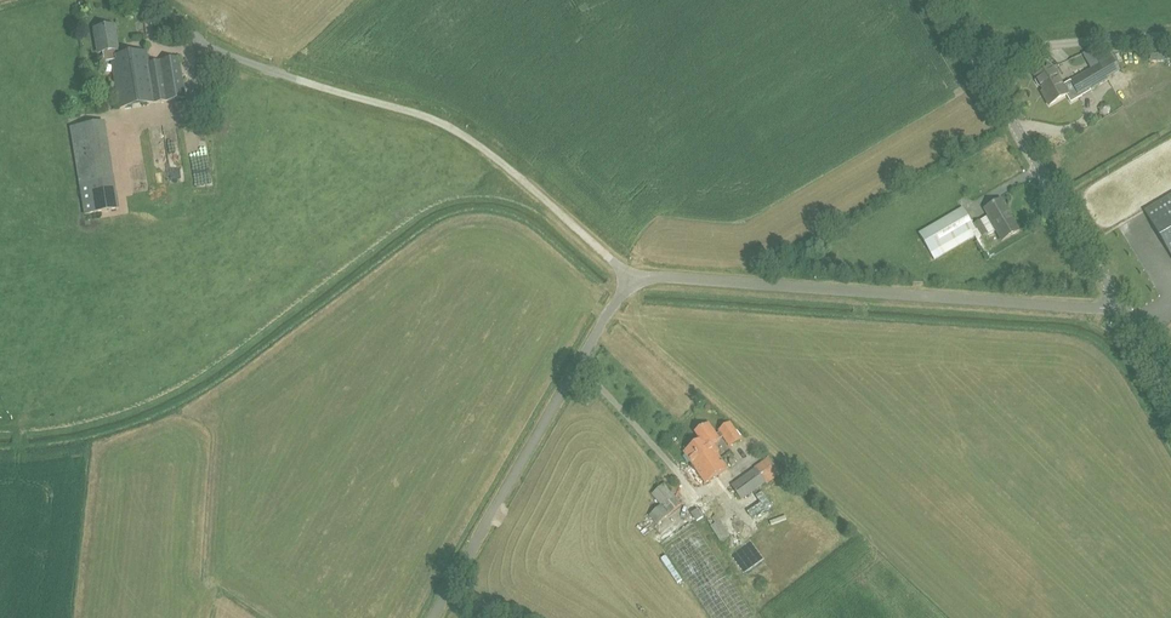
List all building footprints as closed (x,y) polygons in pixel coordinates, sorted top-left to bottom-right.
[(104,62),(111,61),(119,109),(186,98),(179,58),(149,63),(147,52),(119,56),(113,26),(95,29),(99,53),(103,53),(104,62)] [(1085,94),(1109,80),(1122,72),(1109,49),(1097,56),(1095,52),(1088,56),(1095,67),(1063,85),(1052,67),(1036,77),(1037,79),(1036,81),(1039,86),(1041,86),(1046,95),(1044,96),(1049,105),(1067,95),(1071,102),(1085,94)] [(1102,105),(1100,108),(1101,112),(1104,114),(1108,113),(1110,109),(1109,106),(1106,104),(1102,105)] [(104,122),(71,128),(85,214),(118,209),(104,122)] [(1146,211),(1170,253),(1170,196),(1146,211)] [(1002,241),(1020,231),(1001,200),(985,209),(989,215),(981,220),(989,234),(996,230),(1002,241)] [(986,236),(989,234),(981,220),(975,224),(977,227),(975,228),(963,208),(919,234),(931,254),(934,258),(975,234),(985,251),(990,249),(985,240),(986,239),(986,238),(987,237),(986,236)] [(588,404),(593,395),(586,391),(581,400),(588,404)] [(731,446),(741,440),(730,424),(720,431),(721,432),(716,435),(709,424),(696,433),(702,441),(684,453),(706,484),(728,469),(717,453),(719,451),(714,444),(724,436),(731,446)] [(732,486),(741,500),(766,482),(767,484),(781,474),(770,459),(732,486)] [(681,505),(664,484),(653,494),(662,505),(650,515),(658,525),(681,505)] [(761,503),(748,513),(752,519),(771,506),(762,493),(756,497),(761,503)] [(699,510),(691,515),(697,522),(704,517),(703,517),(699,510)]
